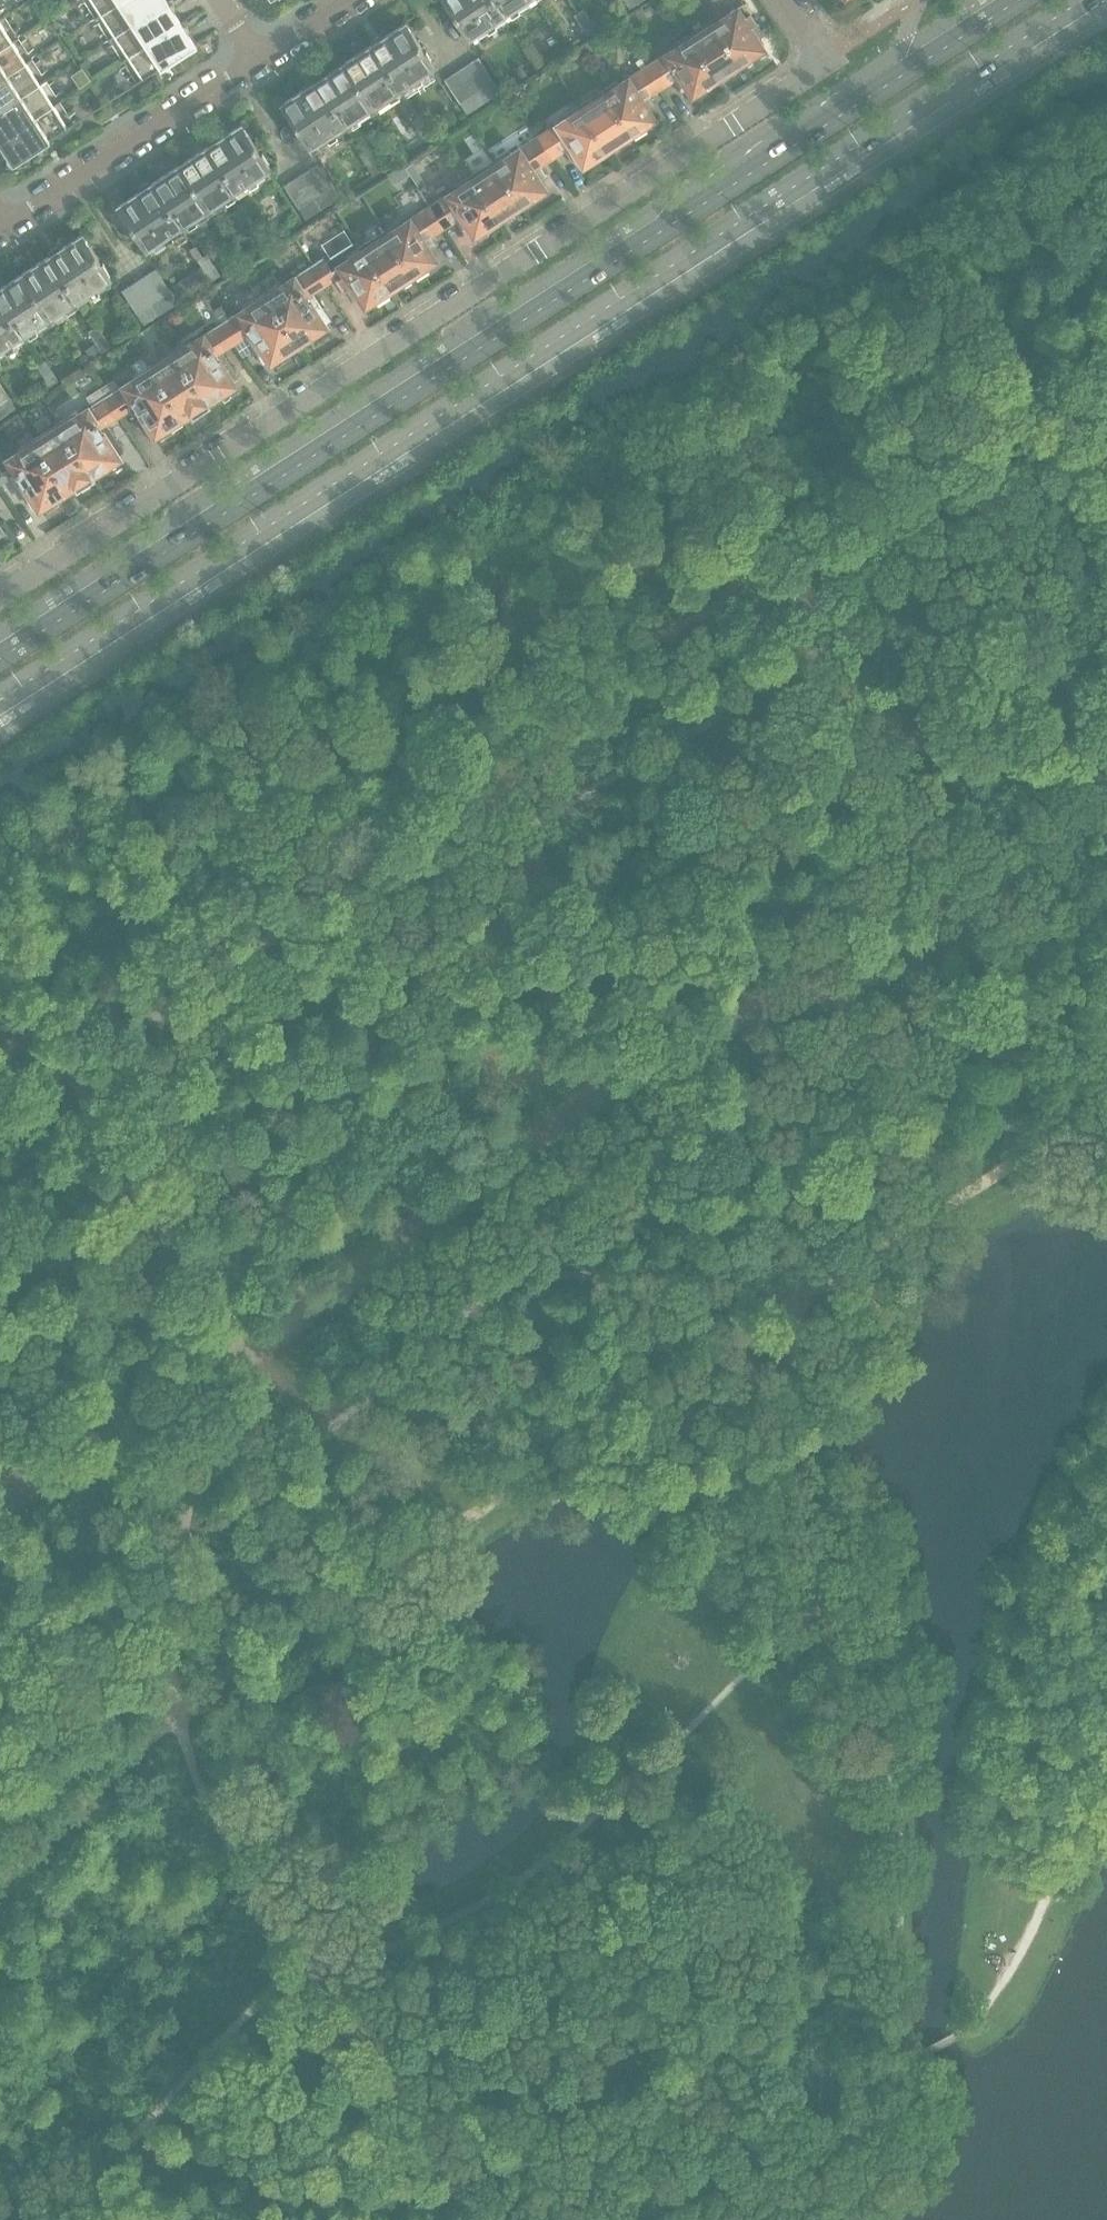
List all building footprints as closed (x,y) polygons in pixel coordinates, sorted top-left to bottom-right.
[(121,0),(91,0),(100,14),(121,0)] [(167,0),(121,0),(100,14),(114,35),(167,0)] [(182,21),(174,9),(175,6),(174,3),(172,0),(170,0),(167,0),(114,35),(128,57),(182,21)] [(525,0),(443,0),(458,23),(457,24),(464,35),(466,34),(468,38),(471,36),(474,40),(479,37),(476,32),(503,14),(506,19),(511,16),(507,11),(525,0)] [(629,8),(637,3),(636,0),(624,0),(629,8)] [(764,34),(750,14),(744,3),(714,22),(740,63),(761,50),(762,45),(757,38),(764,34)] [(597,30),(584,9),(578,13),(593,33),(597,30)] [(593,33),(578,13),(573,16),(587,37),(593,33)] [(142,79),(193,45),(197,43),(188,30),(188,27),(188,24),(185,22),(182,21),(128,57),(142,79)] [(12,41),(0,22),(0,49),(12,41)] [(740,63),(714,22),(689,38),(715,79),(726,73),(726,72),(730,72),(737,68),(738,64),(739,64),(740,63)] [(433,62),(426,51),(424,52),(405,23),(383,37),(381,35),(371,41),(373,44),(343,63),(372,107),(394,92),(396,97),(400,94),(397,90),(426,71),(430,76),(434,73),(431,68),(434,66),(431,63),(433,62)] [(715,79),(689,38),(646,65),(661,88),(672,81),(672,82),(674,81),(679,89),(686,85),(690,92),(695,93),(715,79)] [(26,62),(12,41),(0,49),(0,79),(26,62)] [(546,64),(532,43),(528,46),(540,68),(546,64)] [(540,68),(528,46),(523,49),(537,71),(540,68)] [(493,81),(478,58),(467,65),(482,87),(493,81)] [(40,84),(26,62),(0,79),(0,109),(40,84)] [(351,121),(372,107),(343,63),(314,82),(312,79),(311,80),(302,86),(304,89),(281,104),(300,133),(298,134),(306,145),(307,144),(309,147),(312,146),(316,150),(320,147),(317,143),(345,124),(348,129),(354,125),(351,121)] [(482,87),(467,65),(457,72),(471,95),(482,87)] [(655,105),(649,97),(651,95),(661,88),(646,65),(604,92),(631,134),(652,120),(653,116),(648,109),(655,105)] [(83,69),(71,77),(79,90),(91,82),(83,69)] [(471,95),(457,72),(445,79),(460,102),(467,97),(468,96),(471,95)] [(493,81),(484,86),(492,97),(500,92),(493,81)] [(54,105),(40,84),(0,109),(0,140),(54,105)] [(482,87),(476,91),(483,102),(492,97),(484,86),(482,87)] [(471,95),(468,96),(475,108),(483,102),(476,91),(471,95)] [(631,134),(604,92),(580,108),(606,150),(617,143),(616,143),(621,143),(628,138),(629,134),(630,135),(631,134)] [(467,97),(460,102),(467,113),(475,108),(468,96),(467,97)] [(68,127),(54,105),(0,140),(0,142),(7,153),(7,154),(7,158),(10,161),(13,162),(68,127)] [(606,150),(580,108),(536,136),(552,158),(563,151),(563,152),(565,151),(570,159),(577,155),(581,162),(586,163),(606,150)] [(437,139),(420,115),(417,118),(433,141),(437,139)] [(433,141),(417,118),(411,121),(428,145),(433,141)] [(269,164),(262,153),(260,154),(241,124),(219,139),(217,136),(207,143),(209,146),(179,165),(208,209),(229,195),(232,200),(237,196),(234,192),(262,174),(265,178),(270,174),(267,170),(269,168),(267,165),(269,164)] [(546,175),(540,167),(542,166),(542,165),(552,158),(536,136),(495,163),(522,204),(543,191),(544,186),(539,179),(546,175)] [(383,171),(369,150),(365,152),(379,173),(383,171)] [(379,173),(365,152),(359,156),(373,177),(379,173)] [(522,204),(495,163),(470,178),(497,220),(508,213),(507,213),(512,213),(518,209),(520,205),(522,204)] [(332,187),(317,164),(306,171),(321,194),(324,192),(332,187)] [(186,224),(207,210),(208,209),(179,165),(150,184),(148,181),(147,182),(138,188),(140,191),(117,206),(136,235),(135,236),(142,247),(143,246),(146,249),(149,247),(152,252),(155,249),(153,245),(181,227),(184,231),(189,228),(186,224)] [(321,194),(306,171),(294,178),(310,201),(315,198),(321,194)] [(310,201),(294,178),(284,185),(299,208),(307,203),(310,201)] [(497,220),(470,178),(435,201),(429,205),(443,229),(453,222),(454,223),(456,221),(461,229),(467,225),(472,232),(477,233),(497,220)] [(435,201),(423,182),(416,186),(429,205),(435,201)] [(332,187),(324,192),(330,203),(339,197),(332,187)] [(321,194),(315,198),(322,208),(330,203),(324,192),(321,194)] [(310,201),(307,203),(314,213),(322,208),(315,198),(310,201)] [(307,203),(299,208),(306,219),(314,213),(307,203)] [(436,245),(431,237),(433,236),(433,235),(443,229),(429,205),(386,233),(413,274),(434,261),(435,256),(430,249),(436,245)] [(273,242),(260,223),(257,225),(269,244),(273,242)] [(269,244),(257,225),(251,229),(264,248),(269,244)] [(413,274),(386,233),(361,249),(388,291),(398,284),(403,283),(409,279),(411,275),(411,276),(413,274)] [(110,273),(103,262),(101,263),(82,234),(60,248),(58,246),(48,252),(50,255),(20,274),(49,318),(70,304),(73,309),(78,306),(75,301),(103,283),(106,287),(111,284),(108,279),(111,277),(108,274),(110,273)] [(388,291),(361,249),(332,267),(322,254),(310,261),(325,285),(336,278),(342,287),(341,288),(345,293),(347,292),(352,300),(358,296),(363,303),(368,304),(388,291)] [(213,264),(207,255),(202,258),(208,268),(213,264)] [(208,268),(202,258),(198,261),(204,271),(208,268)] [(327,316),(317,300),(313,293),(325,285),(310,261),(297,270),(299,272),(266,294),(301,347),(315,338),(317,337),(314,332),(324,325),(321,320),(327,316)] [(168,291),(154,270),(144,276),(158,298),(160,297),(168,291)] [(48,319),(49,318),(20,274),(0,288),(0,350),(10,343),(13,348),(30,337),(27,332),(48,319)] [(158,298),(144,276),(133,284),(147,305),(152,302),(158,298)] [(147,305),(133,284),(121,291),(135,313),(147,305)] [(168,291),(160,297),(168,309),(176,303),(168,291)] [(301,347),(266,294),(233,314),(231,312),(220,320),(235,343),(246,336),(261,359),(267,355),(271,360),(281,353),(284,358),(286,357),(286,356),(301,347)] [(158,298),(152,302),(160,314),(168,309),(160,297),(158,298)] [(147,305),(144,307),(151,319),(160,314),(152,302),(147,305)] [(144,307),(135,313),(143,325),(151,319),(144,307)] [(236,374),(227,359),(222,351),(235,343),(220,320),(207,328),(209,331),(179,350),(213,403),(224,396),(226,395),(223,390),(233,383),(230,378),(236,374)] [(112,348),(98,326),(93,329),(109,351),(112,348)] [(109,351),(93,329),(89,332),(103,354),(109,351)] [(100,354),(94,344),(85,350),(89,355),(92,360),(100,354)] [(213,403),(179,350),(151,368),(183,419),(191,415),(192,416),(196,414),(199,414),(206,410),(207,407),(213,403)] [(90,364),(91,359),(89,355),(85,354),(82,355),(79,358),(78,362),(81,366),(85,367),(88,366),(90,364)] [(59,381),(46,360),(41,363),(55,384),(59,381)] [(55,384),(41,363),(36,367),(49,387),(55,384)] [(184,421),(183,419),(151,368),(119,388),(114,380),(100,388),(119,416),(131,409),(145,432),(152,428),(155,433),(166,426),(169,431),(171,430),(184,421)] [(121,447),(109,429),(106,424),(119,416),(100,388),(86,397),(92,406),(60,426),(94,478),(109,469),(109,470),(111,469),(107,463),(118,456),(114,451),(121,447)] [(0,401),(0,402),(7,413),(16,408),(8,396),(0,401)] [(94,478),(60,426),(35,442),(67,493),(75,488),(76,490),(80,487),(83,487),(90,483),(91,480),(94,478)] [(35,442),(3,462),(0,458),(0,482),(11,475),(30,505),(36,501),(39,506),(50,499),(53,505),(55,503),(68,494),(67,493),(35,442)]
